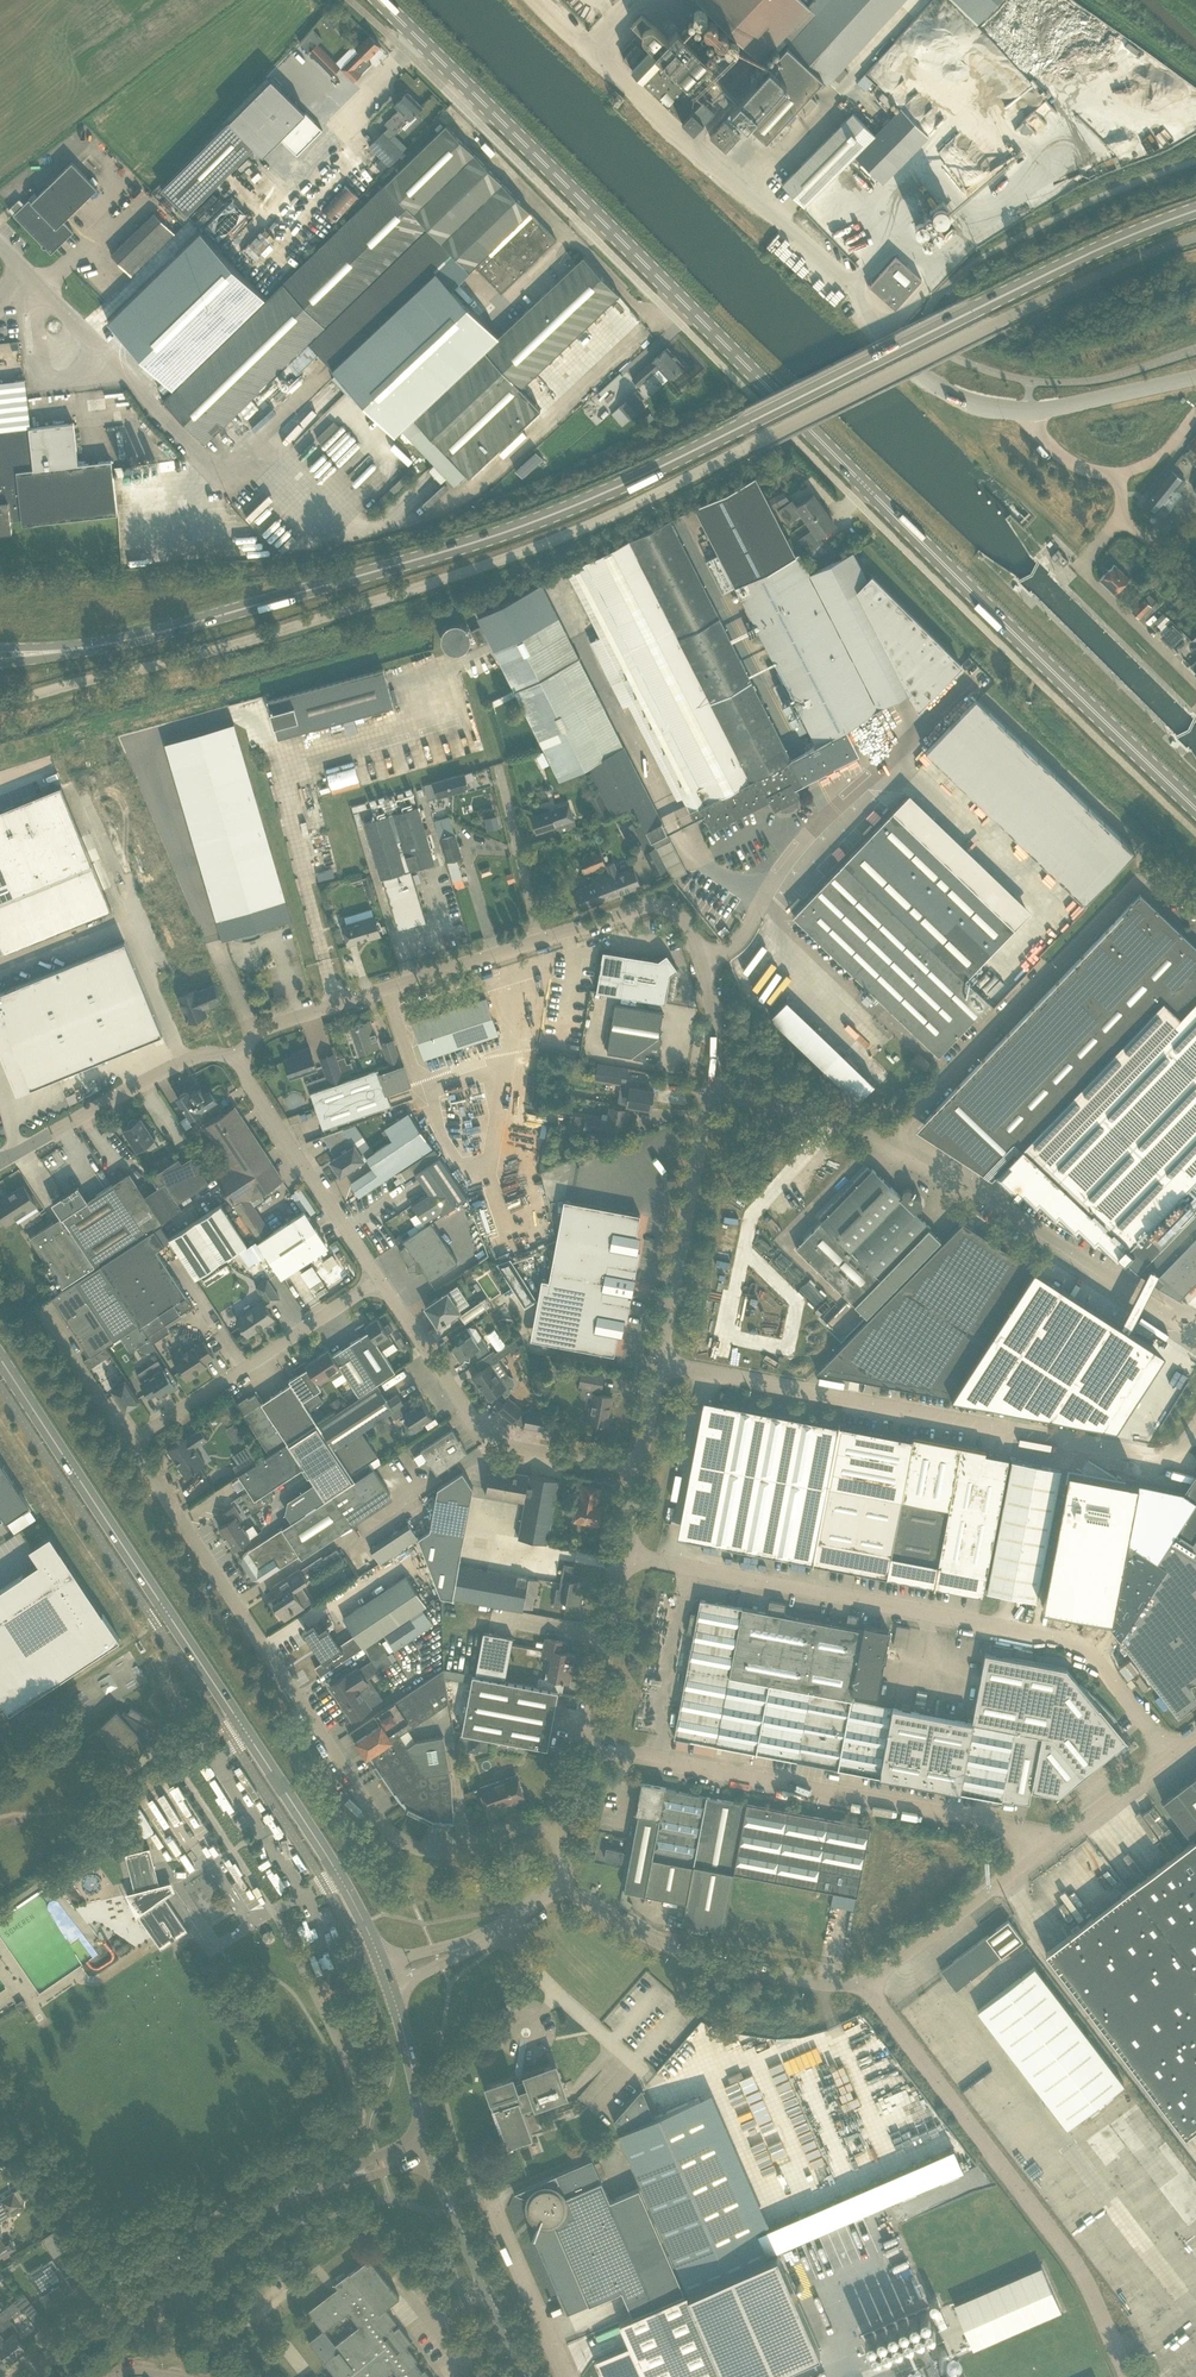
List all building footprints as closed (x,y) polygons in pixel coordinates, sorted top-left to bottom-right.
[(807,5),(802,0),(699,0),(760,59),(761,57),(762,58),(782,36),(788,41),(768,64),(769,65),(730,108),(766,141),(823,79),(828,83),(904,0),(812,0),(807,5)] [(978,23),(999,0),(954,0),(978,23)] [(330,29),(337,24),(329,13),(323,18),(330,29)] [(623,58),(657,90),(699,46),(679,27),(670,36),(668,34),(667,35),(653,22),(652,23),(642,14),(634,22),(642,30),(623,50),(623,58)] [(308,35),(301,43),(309,52),(309,51),(317,44),(323,38),(314,29),(308,35)] [(361,74),(360,74),(371,63),(367,59),(372,54),(380,46),(369,35),(361,43),(356,48),(359,51),(341,68),(354,81),(361,74)] [(340,67),(317,44),(309,51),(332,75),(340,67)] [(699,46),(657,90),(683,115),(682,116),(693,127),(701,119),(715,105),(703,94),(712,85),(709,73),(704,68),(712,59),(699,46)] [(271,78),(229,120),(255,146),(263,154),(280,138),(297,155),(322,129),(271,78)] [(389,128),(370,146),(389,165),(403,150),(395,142),(391,138),(402,127),(408,133),(422,119),(416,113),(422,107),(407,92),(399,100),(394,104),(399,109),(385,123),(389,128)] [(810,97),(797,111),(804,117),(817,103),(810,97)] [(901,108),(875,135),(855,155),(884,183),(930,136),(901,108)] [(853,112),(782,183),(804,206),(875,135),(853,112)] [(229,120),(161,188),(187,214),(255,146),(229,120)] [(740,135),(724,120),(710,136),(726,151),(740,135)] [(474,265),(502,293),(557,239),(488,168),(446,125),(267,299),(324,358),(337,373),(333,377),(346,391),(350,387),(395,434),(401,428),(435,463),(430,467),(443,481),(448,477),(458,487),(541,409),(521,389),(619,295),(618,293),(618,294),(583,258),(584,257),(583,256),(499,336),(434,269),(452,252),(469,270),(474,265)] [(365,170),(369,166),(357,154),(348,162),(367,182),(372,178),(365,170)] [(13,214),(43,245),(51,253),(73,231),(63,221),(97,188),(72,162),(31,201),(29,199),(13,214)] [(238,188),(262,202),(272,185),(262,178),(257,186),(244,178),(238,188)] [(345,184),(323,209),(336,221),(358,196),(345,184)] [(224,201),(203,221),(214,234),(223,226),(224,227),(237,215),(224,201)] [(162,376),(162,377),(172,387),(265,297),(200,231),(108,321),(118,332),(119,332),(162,376)] [(869,285),(895,308),(922,278),(896,255),(869,285)] [(172,387),(161,398),(220,459),(324,358),(267,299),(265,297),(172,387)] [(11,342),(12,349),(19,348),(18,341),(11,342)] [(658,355),(632,379),(639,386),(653,373),(662,383),(668,377),(669,378),(683,365),(667,347),(658,355)] [(19,491),(22,518),(22,524),(118,514),(111,460),(78,463),(73,421),(30,426),(25,379),(24,379),(0,381),(0,493),(19,491)] [(622,425),(630,418),(630,419),(644,406),(633,393),(619,406),(611,413),(622,425)] [(536,451),(515,470),(522,478),(542,459),(536,451)] [(1170,468),(1144,501),(1163,516),(1169,510),(1162,504),(1175,488),(1178,490),(1186,481),(1170,468)] [(422,498),(429,505),(437,496),(430,490),(439,481),(427,470),(406,491),(417,503),(422,498)] [(373,488),(384,475),(380,471),(368,484),(373,488)] [(755,476),(694,506),(700,517),(705,526),(718,553),(706,559),(722,591),(735,585),(764,643),(770,653),(776,665),(788,688),(791,695),(817,745),(790,758),(791,759),(792,758),(798,770),(800,776),(803,780),(816,773),(817,775),(818,774),(817,772),(825,768),(826,772),(835,767),(833,764),(857,752),(858,754),(859,753),(846,728),(908,691),(918,706),(961,664),(872,575),(867,580),(852,552),(808,575),(797,552),(794,553),(779,524),(772,510),(767,500),(755,476)] [(0,493),(0,533),(12,532),(11,520),(22,518),(19,491),(0,493)] [(782,493),(767,500),(772,510),(787,502),(782,493)] [(778,510),(785,520),(788,523),(802,513),(808,521),(823,509),(813,494),(797,505),(793,500),(778,510)] [(813,528),(799,539),(808,552),(812,557),(825,548),(821,542),(817,537),(820,534),(825,531),(834,524),(823,509),(808,521),(813,528)] [(791,759),(790,758),(740,659),(674,531),(668,520),(567,571),(572,581),(600,636),(590,642),(611,684),(623,706),(628,703),(671,788),(672,788),(677,798),(682,796),(694,818),(704,813),(712,829),(712,828),(711,826),(766,798),(772,811),(797,798),(791,785),(801,780),(802,783),(804,782),(803,780),(800,776),(798,770),(792,758),(791,759)] [(1100,578),(1118,597),(1125,590),(1121,586),(1129,578),(1114,564),(1100,578)] [(490,610),(477,616),(540,741),(547,754),(559,779),(588,765),(612,813),(633,803),(642,820),(642,822),(643,823),(648,832),(655,847),(657,850),(672,842),(671,840),(666,829),(543,596),(538,585),(490,610)] [(1149,593),(1132,610),(1139,617),(1140,616),(1144,619),(1159,604),(1149,593)] [(1154,621),(1160,627),(1169,618),(1163,612),(1154,621)] [(1161,629),(1159,631),(1163,635),(1172,625),(1175,628),(1177,626),(1170,619),(1160,629),(1161,629)] [(470,630),(477,644),(487,639),(480,625),(470,630)] [(1171,646),(1182,635),(1175,628),(1172,625),(1163,635),(1161,636),(1171,646)] [(278,737),(289,734),(393,705),(383,668),(267,700),(278,737)] [(1083,904),(1108,878),(1135,851),(979,699),(928,752),(1083,904)] [(262,930),(264,928),(264,926),(291,918),(258,805),(234,722),(165,742),(184,805),(222,938),(236,934),(236,936),(237,937),(241,937),(244,937),(247,937),(250,936),(252,936),(255,934),(258,933),(260,932),(262,930)] [(148,813),(173,803),(150,745),(125,755),(148,813)] [(542,751),(535,754),(542,767),(549,763),(542,751)] [(468,788),(464,773),(433,782),(434,783),(424,785),(428,799),(468,788)] [(165,851),(156,854),(128,776),(101,786),(166,968),(206,954),(192,914),(183,917),(167,872),(172,870),(165,851)] [(93,863),(65,796),(61,785),(0,810),(0,894),(24,885),(26,890),(93,863)] [(599,819),(611,813),(600,791),(588,796),(599,819)] [(388,813),(363,821),(377,868),(381,879),(383,878),(398,930),(426,921),(411,870),(434,862),(431,851),(416,804),(392,812),(393,815),(388,816),(388,813)] [(547,828),(552,826),(555,834),(577,827),(575,822),(574,820),(575,820),(570,804),(542,813),(531,817),(536,832),(547,828)] [(938,1054),(988,1002),(964,979),(1014,927),(893,811),(793,915),(938,1054)] [(499,828),(496,815),(485,817),(488,830),(499,828)] [(440,837),(447,861),(462,857),(455,832),(440,837)] [(655,847),(644,853),(655,874),(666,868),(657,850),(655,847)] [(578,858),(583,871),(606,863),(601,850),(578,858)] [(640,886),(636,875),(632,865),(618,870),(614,861),(608,863),(609,868),(611,873),(620,894),(640,886)] [(93,863),(26,890),(24,885),(0,894),(0,942),(4,952),(10,949),(78,922),(111,908),(93,863)] [(593,882),(587,885),(576,889),(584,908),(620,894),(611,873),(609,868),(590,875),(593,882)] [(509,882),(515,880),(513,871),(506,873),(509,882)] [(933,1111),(998,1172),(995,1174),(995,1175),(1001,1180),(1018,1196),(1022,1192),(1035,1205),(1036,1206),(1039,1203),(1056,1218),(1059,1215),(1075,1231),(1078,1228),(1082,1231),(1094,1243),(1095,1244),(1095,1243),(1093,1241),(1095,1238),(1107,1249),(1105,1251),(1117,1259),(1121,1255),(1137,1272),(1145,1276),(1153,1282),(1179,1299),(1195,1282),(1195,945),(1171,922),(1140,892),(1121,911),(1122,913),(933,1111)] [(346,924),(342,925),(348,945),(381,935),(377,923),(375,915),(373,916),(371,908),(344,916),(346,924)] [(8,1032),(0,1035),(0,1039),(6,1054),(15,1050),(30,1087),(162,1034),(124,939),(90,954),(59,967),(0,992),(0,1013),(8,1032)] [(666,953),(658,959),(603,950),(601,962),(596,962),(595,969),(600,969),(596,991),(665,1002),(670,974),(677,968),(666,953)] [(159,984),(175,977),(171,968),(155,975),(159,984)] [(198,991),(197,988),(178,996),(189,1022),(207,1014),(205,1007),(220,1001),(213,984),(198,991)] [(412,1021),(424,1058),(498,1033),(486,997),(412,1021)] [(854,1100),(870,1082),(782,998),(765,1015),(854,1100)] [(663,1011),(651,1009),(615,1004),(607,1052),(631,1056),(633,1058),(650,1061),(655,1062),(657,1060),(661,1039),(659,1036),(663,1011)] [(351,1027),(359,1052),(379,1046),(370,1020),(351,1027)] [(382,1043),(389,1064),(398,1061),(398,1059),(399,1059),(393,1039),(382,1043)] [(284,1059),(290,1076),(317,1067),(310,1047),(297,1051),(298,1054),(284,1059)] [(918,1052),(910,1061),(922,1072),(930,1064),(918,1052)] [(330,1085),(344,1080),(337,1061),(334,1053),(320,1058),(330,1085)] [(344,1080),(351,1078),(349,1072),(353,1071),(351,1064),(347,1065),(344,1058),(337,1061),(344,1080)] [(398,1061),(389,1064),(351,1078),(344,1080),(330,1085),(311,1092),(316,1107),(323,1128),(390,1104),(385,1091),(409,1083),(403,1064),(400,1065),(398,1061)] [(627,1068),(598,1063),(595,1079),(625,1083),(627,1068)] [(629,1086),(627,1104),(651,1108),(653,1089),(629,1086)] [(191,1118),(216,1101),(210,1091),(203,1095),(200,1089),(190,1095),(188,1091),(186,1092),(184,1092),(179,1095),(179,1097),(178,1098),(186,1111),(185,1113),(187,1116),(189,1116),(191,1118)] [(260,1215),(249,1198),(251,1196),(252,1198),(282,1179),(235,1107),(205,1126),(231,1167),(216,1177),(235,1207),(247,1224),(260,1215)] [(627,1110),(615,1108),(610,1107),(608,1121),(575,1116),(573,1129),(622,1136),(621,1136),(624,1118),(625,1118),(627,1110)] [(362,1176),(361,1176),(365,1181),(354,1190),(358,1196),(370,1188),(377,1183),(382,1180),(407,1163),(431,1147),(417,1125),(409,1113),(386,1129),(392,1139),(366,1157),(373,1168),(368,1171),(362,1176)] [(155,1138),(141,1116),(137,1118),(135,1117),(132,1117),(129,1118),(128,1121),(128,1124),(123,1128),(137,1150),(155,1138)] [(348,1136),(330,1148),(335,1157),(332,1158),(335,1162),(332,1163),(340,1175),(364,1159),(366,1157),(374,1152),(355,1124),(343,1128),(348,1136)] [(111,1127),(106,1130),(109,1136),(114,1132),(111,1127)] [(200,1134),(192,1139),(200,1152),(208,1147),(200,1134)] [(547,1135),(543,1155),(557,1157),(561,1138),(547,1135)] [(165,1181),(178,1201),(208,1181),(192,1155),(182,1162),(179,1157),(151,1175),(157,1186),(165,1181)] [(418,1230),(431,1221),(442,1214),(467,1197),(440,1156),(415,1172),(428,1192),(411,1204),(418,1213),(410,1218),(418,1230)] [(822,1220),(804,1239),(803,1239),(796,1247),(866,1315),(940,1240),(930,1229),(931,1227),(915,1212),(916,1210),(917,1210),(919,1210),(919,1209),(920,1209),(921,1208),(922,1207),(922,1206),(923,1205),(923,1204),(923,1202),(922,1201),(922,1199),(921,1199),(920,1198),(919,1197),(918,1197),(916,1197),(915,1197),(914,1196),(913,1195),(916,1189),(915,1188),(914,1190),(913,1191),(912,1190),(911,1189),(910,1188),(909,1188),(908,1188),(907,1188),(906,1189),(905,1189),(904,1190),(903,1191),(903,1192),(903,1193),(903,1194),(903,1195),(903,1196),(902,1197),(873,1168),(871,1170),(867,1167),(819,1216),(822,1220)] [(178,1201),(165,1181),(157,1186),(145,1195),(130,1172),(85,1201),(77,1189),(66,1197),(64,1195),(53,1203),(62,1216),(29,1237),(63,1288),(73,1281),(154,1227),(161,1222),(183,1208),(178,1201)] [(6,1224),(36,1204),(23,1185),(0,1200),(0,1214),(6,1224)] [(620,1319),(626,1320),(630,1296),(630,1295),(629,1296),(628,1296),(632,1273),(634,1273),(634,1274),(635,1274),(639,1250),(633,1249),(640,1214),(564,1199),(549,1280),(542,1278),(530,1338),(613,1354),(620,1319)] [(221,1203),(169,1237),(195,1277),(247,1243),(221,1203)] [(304,1210),(271,1232),(260,1215),(247,1224),(258,1241),(281,1276),(327,1246),(304,1210)] [(458,1261),(431,1221),(418,1230),(403,1240),(406,1244),(398,1250),(407,1263),(408,1262),(409,1264),(407,1265),(408,1270),(416,1269),(416,1271),(420,1271),(422,1270),(429,1280),(440,1273),(458,1261)] [(962,1222),(817,1370),(850,1377),(860,1379),(950,1395),(951,1394),(1010,1304),(1033,1267),(1032,1267),(1022,1260),(962,1222)] [(164,1244),(155,1229),(101,1264),(148,1335),(193,1305),(157,1250),(164,1244)] [(400,1235),(394,1239),(397,1244),(403,1240),(400,1235)] [(329,1247),(313,1258),(332,1288),(351,1276),(337,1255),(335,1256),(329,1247)] [(1027,1250),(1023,1256),(1033,1263),(1037,1257),(1027,1250)] [(496,1262),(504,1274),(524,1306),(537,1298),(516,1266),(510,1257),(496,1262)] [(299,1271),(307,1285),(320,1277),(312,1263),(299,1271)] [(148,1335),(101,1264),(74,1282),(75,1284),(112,1342),(121,1336),(131,1350),(149,1338),(148,1335)] [(951,1394),(950,1395),(1015,1408),(1029,1410),(1104,1424),(1116,1427),(1117,1425),(1102,1422),(1152,1345),(1164,1353),(1165,1352),(1137,1334),(1129,1329),(1153,1282),(1145,1276),(1121,1323),(1034,1267),(1033,1267),(1010,1304),(951,1394)] [(248,1336),(274,1318),(267,1306),(280,1298),(267,1279),(256,1286),(265,1299),(236,1319),(248,1336)] [(112,1342),(75,1284),(50,1299),(88,1357),(88,1358),(105,1347),(112,1342)] [(459,1310),(447,1291),(425,1306),(433,1318),(437,1323),(443,1320),(446,1319),(446,1318),(459,1310)] [(463,1321),(488,1304),(483,1297),(458,1314),(463,1321)] [(825,1321),(836,1333),(845,1324),(850,1330),(863,1317),(848,1300),(825,1321)] [(377,1317),(366,1324),(365,1325),(376,1342),(382,1350),(394,1342),(388,1333),(393,1330),(388,1323),(383,1326),(377,1317)] [(361,1335),(351,1341),(378,1382),(395,1371),(382,1350),(376,1342),(365,1325),(366,1324),(364,1322),(355,1327),(361,1335)] [(452,1347),(458,1356),(466,1351),(468,1354),(473,1350),(475,1351),(478,1355),(488,1349),(489,1348),(482,1337),(476,1341),(468,1328),(465,1331),(454,1338),(457,1343),(452,1347)] [(179,1348),(170,1354),(186,1379),(189,1377),(190,1379),(196,1374),(195,1373),(207,1365),(203,1359),(211,1354),(213,1357),(214,1357),(203,1340),(183,1354),(179,1348)] [(378,1382),(351,1341),(332,1354),(344,1372),(359,1395),(375,1384),(378,1382)] [(88,1357),(85,1359),(90,1367),(110,1354),(105,1347),(88,1358),(88,1357)] [(344,1372),(332,1354),(329,1349),(317,1356),(328,1373),(332,1379),(332,1380),(344,1372)] [(494,1350),(488,1354),(493,1362),(500,1358),(494,1350)] [(304,1361),(294,1368),(298,1374),(303,1370),(317,1391),(321,1388),(320,1386),(322,1385),(318,1379),(328,1373),(317,1356),(306,1364),(304,1361)] [(158,1360),(138,1373),(143,1381),(140,1383),(148,1395),(156,1390),(160,1396),(175,1386),(174,1384),(178,1381),(167,1365),(163,1368),(158,1360)] [(490,1363),(479,1370),(471,1376),(477,1384),(479,1382),(490,1398),(501,1390),(505,1396),(508,1394),(515,1382),(513,1377),(509,1374),(503,1376),(500,1378),(490,1363)] [(303,1370),(298,1374),(289,1379),(291,1383),(309,1410),(323,1401),(317,1391),(303,1370)] [(591,1401),(589,1408),(587,1420),(607,1424),(612,1396),(598,1394),(599,1389),(600,1389),(603,1375),(582,1371),(580,1386),(579,1391),(580,1391),(580,1393),(580,1394),(580,1396),(581,1397),(583,1398),(586,1399),(586,1400),(591,1401)] [(137,1400),(139,1399),(125,1378),(118,1382),(119,1384),(113,1388),(114,1390),(112,1391),(125,1411),(134,1405),(133,1403),(138,1400),(137,1400)] [(317,1422),(316,1420),(311,1414),(309,1410),(291,1383),(261,1402),(287,1442),(317,1423),(317,1422)] [(378,1456),(361,1431),(391,1411),(396,1418),(403,1413),(409,1422),(407,1424),(406,1426),(406,1429),(407,1431),(410,1432),(413,1432),(423,1425),(422,1423),(432,1417),(421,1400),(415,1405),(410,1398),(403,1402),(397,1393),(388,1400),(378,1385),(368,1392),(337,1412),(336,1412),(318,1424),(351,1474),(378,1456)] [(243,1415),(269,1454),(287,1442),(281,1433),(255,1393),(248,1398),(246,1397),(236,1404),(243,1415)] [(508,1397),(498,1409),(512,1421),(514,1420),(518,1423),(524,1424),(524,1426),(542,1429),(546,1413),(527,1409),(526,1412),(523,1412),(521,1410),(523,1409),(508,1397)] [(342,1405),(337,1398),(331,1402),(336,1409),(342,1405)] [(983,1594),(1008,1455),(714,1401),(689,1538),(983,1594)] [(223,1422),(228,1423),(230,1421),(233,1421),(238,1418),(234,1413),(236,1411),(231,1404),(216,1414),(219,1419),(222,1419),(223,1422)] [(311,1414),(316,1420),(323,1415),(319,1409),(311,1414)] [(355,1480),(351,1474),(318,1424),(317,1422),(317,1423),(287,1442),(269,1454),(257,1462),(239,1474),(238,1475),(249,1491),(242,1495),(246,1501),(252,1512),(267,1503),(262,1494),(303,1467),(324,1500),(355,1480)] [(195,1469),(200,1465),(205,1462),(198,1453),(193,1445),(196,1443),(197,1445),(200,1442),(202,1444),(206,1441),(205,1439),(206,1439),(200,1429),(188,1437),(188,1436),(168,1450),(185,1475),(195,1469)] [(452,1429),(421,1450),(436,1473),(467,1453),(467,1452),(452,1429)] [(247,1446),(233,1455),(238,1463),(234,1466),(239,1474),(257,1462),(247,1446)] [(1061,1469),(1042,1465),(1012,1459),(987,1590),(1036,1600),(1061,1469)] [(0,1461),(0,1493),(15,1483),(13,1479),(12,1480),(2,1465),(3,1465),(1,1461),(0,1461)] [(1070,1466),(1043,1606),(1113,1619),(1140,1480),(1124,1477),(1115,1490),(1082,1468),(1070,1466)] [(355,1480),(324,1500),(243,1554),(241,1561),(249,1562),(247,1569),(254,1571),(253,1578),(260,1580),(262,1572),(268,1574),(390,1494),(373,1468),(355,1480)] [(552,1516),(554,1502),(558,1479),(530,1474),(530,1475),(529,1475),(490,1468),(485,1494),(524,1501),(524,1500),(525,1501),(519,1538),(547,1543),(552,1516)] [(1179,1491),(1181,1487),(1140,1480),(1113,1619),(1112,1629),(1178,1715),(1195,1701),(1195,1694),(1191,1681),(1195,1679),(1195,1508),(1176,1495),(1179,1491)] [(0,1493),(0,1512),(6,1521),(23,1510),(22,1509),(29,1505),(19,1491),(20,1490),(15,1483),(0,1493)] [(582,1483),(580,1495),(579,1501),(578,1501),(575,1520),(599,1524),(602,1504),(598,1503),(600,1486),(582,1483)] [(1179,1491),(1176,1495),(1195,1508),(1195,1486),(1188,1484),(1183,1491),(1179,1491)] [(246,1501),(235,1507),(239,1514),(242,1518),(252,1512),(246,1501)] [(561,1504),(554,1502),(552,1516),(559,1518),(561,1504)] [(250,1538),(236,1516),(239,1514),(234,1505),(219,1515),(224,1523),(219,1526),(233,1549),(250,1538)] [(38,1564),(37,1565),(24,1573),(23,1574),(0,1589),(0,1704),(3,1702),(10,1712),(120,1639),(103,1613),(102,1613),(100,1610),(69,1563),(69,1564),(67,1561),(68,1561),(60,1549),(54,1553),(48,1543),(33,1553),(39,1563),(38,1564)] [(321,1555),(300,1569),(307,1580),(329,1566),(343,1557),(337,1548),(323,1557),(321,1555)] [(574,1564),(564,1562),(559,1588),(556,1588),(554,1599),(555,1599),(554,1605),(566,1607),(566,1608),(582,1611),(584,1603),(582,1603),(583,1597),(585,1598),(586,1594),(580,1593),(581,1589),(583,1590),(585,1578),(572,1575),(574,1564)] [(458,1565),(452,1598),(522,1611),(523,1606),(528,1578),(458,1565)] [(307,1580),(300,1569),(299,1569),(272,1587),(277,1595),(268,1601),(275,1612),(278,1610),(284,1619),(294,1613),(304,1607),(293,1590),(307,1581),(307,1580)] [(406,1575),(343,1617),(354,1635),(363,1647),(363,1648),(377,1638),(384,1634),(397,1625),(426,1606),(426,1605),(415,1589),(406,1575)] [(528,1578),(523,1606),(532,1608),(537,1580),(528,1578)] [(674,1737),(715,1744),(729,1747),(755,1609),(701,1599),(698,1613),(691,1612),(687,1631),(694,1633),(674,1737)] [(729,1747),(768,1754),(783,1757),(809,1619),(784,1615),(786,1603),(770,1600),(768,1611),(755,1609),(729,1747)] [(848,1615),(847,1622),(857,1624),(858,1617),(848,1615)] [(809,1619),(783,1757),(792,1759),(838,1768),(851,1699),(853,1689),(877,1693),(889,1630),(863,1625),(862,1629),(846,1626),(809,1619)] [(314,1621),(302,1629),(323,1661),(314,1666),(320,1675),(363,1647),(354,1635),(340,1644),(327,1624),(319,1629),(314,1621)] [(397,1625),(384,1634),(394,1649),(407,1640),(397,1625)] [(504,1680),(510,1648),(513,1637),(484,1631),(475,1674),(475,1675),(504,1680)] [(542,1655),(549,1656),(544,1678),(538,1677),(537,1686),(558,1690),(561,1690),(564,1679),(569,1680),(574,1653),(563,1651),(565,1641),(546,1637),(542,1655)] [(357,1667),(340,1679),(330,1685),(352,1719),(370,1707),(357,1688),(367,1682),(365,1680),(378,1671),(379,1671),(393,1662),(386,1653),(390,1650),(383,1641),(380,1643),(377,1638),(363,1648),(371,1660),(357,1668),(357,1667)] [(1066,1668),(1063,1667),(986,1652),(972,1721),(1019,1730),(1050,1736),(1082,1776),(1115,1750),(1116,1751),(1116,1750),(1115,1749),(1123,1740),(1124,1741),(1125,1741),(1109,1725),(1116,1718),(1117,1719),(1080,1682),(1081,1683),(1079,1684),(1066,1668)] [(400,1735),(449,1702),(445,1678),(443,1669),(395,1701),(404,1715),(398,1719),(403,1727),(377,1745),(379,1748),(370,1755),(395,1792),(396,1792),(402,1801),(403,1800),(410,1810),(411,1809),(430,1818),(430,1820),(442,1819),(442,1821),(453,1820),(453,1808),(450,1779),(443,1735),(416,1740),(407,1746),(400,1735)] [(472,1674),(443,1669),(445,1678),(471,1683),(471,1679),(472,1674)] [(475,1675),(475,1674),(472,1674),(471,1679),(471,1683),(462,1731),(508,1740),(524,1743),(547,1747),(558,1690),(537,1686),(519,1683),(504,1680),(475,1675)] [(838,1768),(880,1775),(892,1706),(851,1699),(838,1768)] [(380,1725),(366,1734),(356,1741),(367,1757),(370,1755),(379,1748),(377,1745),(403,1727),(398,1719),(404,1715),(395,1701),(374,1715),(380,1725)] [(880,1775),(922,1783),(935,1714),(892,1706),(880,1775)] [(97,1729),(109,1742),(105,1749),(134,1766),(159,1724),(131,1707),(127,1714),(123,1711),(121,1714),(117,1709),(97,1729)] [(922,1783),(959,1790),(972,1721),(935,1714),(922,1783)] [(959,1790),(1006,1799),(1019,1730),(972,1721),(959,1790)] [(1029,1802),(1032,1789),(1059,1795),(1082,1776),(1050,1736),(1019,1730),(1006,1799),(1013,1801),(1013,1799),(1029,1802)] [(487,1750),(489,1741),(460,1736),(458,1745),(487,1750)] [(516,1774),(505,1778),(479,1787),(483,1797),(487,1808),(510,1800),(511,1803),(525,1798),(516,1774)] [(1178,1791),(1195,1814),(1195,1785),(1192,1780),(1191,1778),(1190,1779),(1191,1782),(1183,1788),(1178,1791)] [(713,1926),(711,1935),(710,1939),(721,1941),(734,1872),(746,1804),(647,1785),(643,1787),(624,1890),(686,1901),(683,1921),(713,1926)] [(1178,1791),(1177,1789),(1176,1790),(1177,1792),(1167,1800),(1165,1802),(1163,1800),(1162,1800),(1189,1836),(1195,1831),(1195,1814),(1178,1791)] [(870,1827),(818,1817),(746,1804),(734,1872),(750,1876),(857,1895),(870,1827)] [(1046,1951),(1185,2134),(1195,2125),(1195,1837),(1046,1951)] [(161,1948),(175,1938),(187,1930),(164,1895),(170,1891),(167,1884),(170,1883),(159,1885),(150,1847),(125,1854),(135,1892),(128,1893),(128,1894),(137,1913),(161,1948)] [(621,1862),(623,1851),(606,1848),(604,1859),(621,1862)] [(986,1936),(986,1935),(941,1969),(945,1974),(956,1989),(1001,1955),(1022,1938),(1008,1919),(986,1936)] [(263,1935),(263,1936),(265,1940),(270,1941),(274,1939),(274,1937),(275,1934),(272,1931),(268,1930),(264,1932),(263,1935)] [(1042,1976),(1035,1965),(977,2010),(1067,2126),(1124,2083),(1112,2068),(1042,1976)] [(694,2001),(689,1997),(685,2001),(690,2005),(694,2001)] [(526,2075),(530,2085),(516,2090),(516,2088),(512,2077),(487,2085),(508,2144),(514,2142),(519,2140),(532,2136),(522,2106),(534,2102),(535,2106),(566,2095),(555,2064),(544,2068),(545,2068),(526,2075)] [(692,2288),(767,2256),(698,2098),(654,2116),(642,2087),(613,2120),(688,2290),(692,2288)] [(9,2156),(2,2161),(4,2164),(8,2165),(13,2163),(9,2156)] [(621,2289),(633,2314),(684,2292),(639,2187),(610,2200),(592,2158),(514,2192),(526,2197),(525,2199),(525,2200),(525,2202),(525,2204),(525,2206),(525,2208),(525,2210),(526,2211),(527,2213),(528,2215),(529,2216),(530,2218),(529,2219),(529,2220),(529,2221),(530,2222),(531,2222),(532,2222),(533,2222),(534,2222),(535,2223),(536,2224),(538,2224),(531,2243),(532,2243),(534,2237),(567,2313),(621,2289)] [(18,2198),(14,2190),(0,2199),(4,2206),(18,2198)] [(23,2205),(18,2198),(4,2206),(9,2214),(23,2205)] [(0,2209),(0,2219),(9,2214),(4,2206),(0,2209)] [(2,2255),(14,2247),(9,2239),(2,2244),(0,2241),(0,2256),(2,2255)] [(767,2256),(692,2288),(688,2290),(687,2291),(723,2373),(724,2376),(757,2376),(820,2350),(777,2251),(767,2256)] [(425,2368),(422,2370),(415,2361),(418,2359),(406,2345),(411,2341),(399,2326),(394,2329),(391,2325),(396,2321),(385,2307),(399,2295),(387,2280),(369,2259),(335,2283),(338,2287),(330,2293),(308,2310),(315,2319),(323,2329),(309,2341),(319,2355),(335,2375),(333,2376),(384,2376),(393,2370),(399,2376),(431,2376),(425,2368)] [(47,2272),(33,2281),(39,2289),(40,2288),(44,2294),(40,2296),(47,2306),(58,2298),(57,2297),(63,2292),(64,2294),(72,2289),(58,2268),(57,2269),(52,2261),(43,2267),(47,2272)] [(28,2273),(33,2281),(47,2272),(43,2267),(41,2264),(28,2273)] [(1041,2265),(954,2303),(973,2347),(1061,2309),(1041,2265)] [(619,2320),(630,2344),(594,2359),(602,2376),(708,2376),(717,2373),(718,2375),(722,2374),(723,2373),(687,2291),(619,2320)] [(24,2308),(31,2302),(24,2293),(6,2307),(12,2315),(23,2306),(24,2308)] [(40,2313),(31,2302),(24,2308),(32,2318),(40,2313)] [(937,2357),(949,2352),(927,2304),(885,2323),(875,2327),(875,2328),(868,2331),(865,2337),(871,2340),(862,2344),(881,2354),(903,2344),(905,2348),(916,2354),(917,2355),(922,2358),(924,2357),(922,2361),(925,2367),(927,2368),(940,2363),(937,2357)] [(18,2354),(26,2347),(19,2338),(15,2332),(18,2329),(10,2319),(9,2317),(3,2322),(1,2318),(9,2311),(6,2307),(0,2311),(0,2331),(18,2354)] [(12,2315),(9,2311),(1,2318),(3,2322),(9,2317),(10,2319),(14,2316),(12,2315)] [(235,2318),(229,2322),(233,2327),(236,2324),(238,2323),(235,2318)] [(0,2331),(0,2354),(3,2352),(9,2361),(17,2354),(0,2331)] [(256,2358),(270,2376),(290,2376),(306,2365),(289,2342),(277,2351),(273,2345),(256,2358)]
